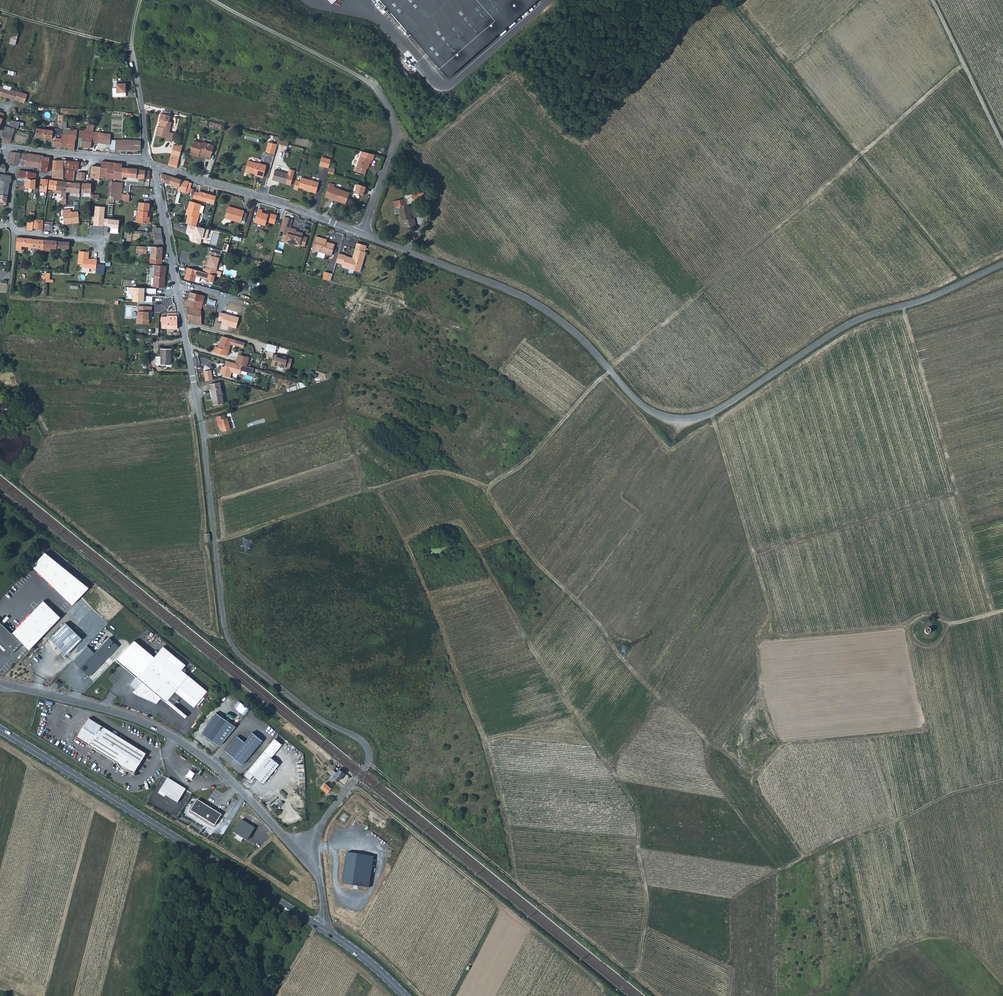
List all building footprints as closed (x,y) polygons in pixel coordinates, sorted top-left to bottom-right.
[(448,74),(536,0),(383,0),(448,74)] [(9,43),(15,45),(18,33),(12,31),(9,43)] [(114,87),(114,96),(126,96),(126,93),(126,83),(125,83),(117,83),(116,83),(116,87),(114,87)] [(1,95),(8,97),(11,90),(4,88),(4,86),(0,85),(0,95),(1,95)] [(11,88),(11,90),(8,97),(17,100),(25,103),(27,94),(11,88)] [(157,125),(154,134),(159,135),(166,137),(165,139),(171,141),(174,132),(169,131),(172,122),(169,121),(171,115),(161,113),(159,119),(162,119),(160,126),(157,125)] [(62,139),(61,147),(68,148),(69,148),(71,131),(70,131),(66,130),(67,120),(64,119),(63,124),(62,133),(66,134),(66,139),(62,139)] [(24,122),(18,121),(13,120),(11,126),(19,128),(20,124),(24,125),(24,122)] [(53,146),(61,147),(62,139),(62,133),(63,124),(60,123),(59,128),(54,127),(54,131),(37,129),(36,136),(52,139),(53,137),(54,138),(53,146)] [(15,129),(7,126),(3,140),(11,142),(15,129)] [(67,149),(75,150),(76,140),(77,139),(78,130),(70,129),(70,131),(71,131),(69,148),(68,148),(67,149)] [(93,131),(80,130),(78,146),(91,148),(92,142),(97,142),(98,132),(93,131)] [(103,133),(98,132),(97,142),(111,144),(111,136),(103,135),(103,133)] [(290,140),(279,137),(277,143),(288,147),(290,140)] [(116,149),(141,150),(140,140),(126,139),(116,140),(116,149)] [(193,141),(190,154),(198,157),(199,155),(210,158),(214,146),(202,142),(202,143),(193,141)] [(265,152),(274,155),(276,149),(277,145),(268,142),(267,147),(265,152)] [(168,165),(169,165),(177,167),(178,163),(178,162),(179,161),(180,157),(182,147),(175,145),(169,160),(168,165)] [(361,150),(354,170),(364,174),(367,165),(368,165),(369,161),(371,162),(372,159),(374,153),(361,150)] [(9,162),(19,164),(20,153),(10,152),(9,162)] [(20,153),(19,164),(25,166),(27,154),(20,153)] [(27,154),(25,166),(34,168),(34,167),(38,168),(38,170),(40,172),(42,161),(49,162),(49,158),(43,157),(43,156),(33,155),(27,154)] [(329,168),(331,159),(322,156),(319,165),(329,168)] [(64,160),(64,167),(64,169),(68,170),(75,171),(74,181),(76,181),(77,172),(78,162),(64,160)] [(42,161),(40,172),(47,173),(49,162),(42,161)] [(101,161),(101,163),(100,167),(101,167),(100,178),(106,178),(122,180),(123,177),(123,167),(121,167),(121,164),(109,162),(101,161)] [(245,172),(247,172),(247,170),(258,173),(257,176),(263,178),(266,168),(266,166),(258,163),(257,164),(254,163),(248,161),(245,172)] [(54,166),(52,177),(57,178),(64,180),(64,169),(64,167),(54,166)] [(101,167),(100,167),(91,166),(90,178),(100,178),(101,167)] [(123,167),(123,177),(147,179),(148,179),(149,179),(150,171),(135,169),(123,167)] [(64,169),(64,180),(74,181),(75,171),(68,170),(64,169)] [(274,176),(273,179),(280,181),(287,184),(290,174),(276,169),(274,176)] [(19,170),(17,178),(26,179),(27,171),(19,170)] [(161,175),(162,182),(179,187),(181,180),(161,173),(161,175)] [(0,174),(0,184),(1,184),(0,187),(0,195),(7,196),(9,182),(11,182),(10,176),(0,174)] [(296,180),(294,189),(298,190),(299,188),(304,189),(307,190),(308,190),(317,192),(319,184),(320,182),(311,180),(302,177),(300,182),(296,180)] [(17,181),(16,189),(24,190),(24,188),(25,183),(26,183),(26,179),(17,178),(17,181)] [(55,190),(57,181),(41,178),(40,178),(38,191),(46,192),(46,189),(55,190)] [(25,183),(24,188),(34,189),(36,180),(33,179),(26,179),(26,183),(25,183)] [(181,180),(179,187),(178,191),(182,192),(185,193),(187,186),(188,182),(181,180)] [(68,182),(57,181),(55,190),(55,192),(55,194),(62,195),(62,197),(66,198),(67,192),(68,182)] [(74,183),(68,182),(67,192),(79,194),(79,189),(74,189),(74,183)] [(112,182),(111,191),(121,193),(122,183),(112,182)] [(329,183),(326,195),(331,197),(330,198),(335,200),(335,198),(347,202),(350,192),(337,188),(334,187),(334,184),(329,183)] [(90,193),(90,184),(82,184),(81,192),(90,193)] [(357,184),(354,193),(362,196),(365,187),(357,184)] [(111,191),(114,199),(114,200),(120,201),(121,193),(111,191)] [(216,197),(199,192),(199,194),(195,193),(193,199),(214,204),(216,197)] [(424,198),(416,195),(414,202),(421,205),(424,198)] [(395,206),(399,205),(404,226),(416,223),(414,217),(412,217),(408,203),(407,203),(405,198),(393,200),(395,206)] [(136,210),(136,217),(137,217),(137,222),(149,223),(150,212),(148,211),(148,203),(138,202),(137,210),(136,210)] [(188,210),(187,216),(188,216),(186,223),(196,226),(200,214),(201,214),(204,206),(190,202),(187,210),(188,210)] [(105,207),(95,206),(93,225),(104,226),(104,218),(105,207)] [(236,211),(227,208),(225,218),(240,223),(243,212),(237,210),(236,211)] [(71,211),(70,209),(62,210),(64,224),(78,223),(78,214),(71,214),(71,211)] [(258,209),(254,223),(264,226),(266,222),(274,225),(277,216),(268,213),(267,214),(262,213),(262,210),(258,209)] [(119,220),(104,218),(104,226),(110,226),(110,232),(118,233),(119,220)] [(34,219),(33,222),(32,229),(42,230),(43,220),(34,219)] [(208,230),(188,225),(187,232),(194,234),(194,236),(193,236),(191,242),(199,245),(201,238),(206,239),(208,230)] [(286,226),(282,238),(289,240),(289,242),(295,244),(295,245),(298,246),(300,245),(305,246),(308,237),(302,235),(300,234),(300,232),(296,231),(296,229),(286,226)] [(155,233),(154,245),(163,246),(161,233),(155,233)] [(324,241),(325,238),(316,236),(312,249),(332,255),(335,244),(327,241),(324,241)] [(17,238),(16,250),(21,250),(22,246),(27,247),(27,250),(30,251),(31,248),(31,245),(32,240),(17,238)] [(44,240),(32,240),(31,245),(31,248),(43,250),(43,248),(44,240)] [(57,242),(44,240),(43,248),(60,249),(68,250),(69,242),(66,242),(57,242)] [(339,252),(336,262),(343,263),(342,266),(355,270),(356,267),(361,269),(365,256),(366,252),(366,251),(365,251),(367,245),(357,243),(352,259),(350,258),(350,257),(346,255),(339,252)] [(161,264),(162,248),(151,247),(150,258),(150,262),(148,262),(148,264),(161,264)] [(79,252),(78,265),(81,265),(81,268),(90,269),(90,270),(95,270),(97,259),(91,259),(91,260),(89,260),(88,260),(89,253),(79,252)] [(216,271),(221,255),(211,252),(210,256),(209,259),(207,259),(204,269),(203,269),(202,272),(215,276),(220,277),(221,273),(216,271)] [(150,277),(150,285),(153,285),(152,288),(156,289),(156,287),(163,287),(165,272),(165,267),(154,266),(153,278),(150,277)] [(202,272),(187,268),(184,279),(197,283),(199,282),(200,278),(208,280),(208,281),(213,283),(215,276),(202,272)] [(256,287),(259,280),(250,277),(248,284),(256,287)] [(145,287),(130,286),(130,292),(133,293),(132,301),(152,302),(152,296),(144,295),(145,287)] [(190,293),(188,300),(203,303),(205,296),(190,293)] [(203,303),(188,300),(187,307),(200,310),(203,303)] [(151,306),(136,306),(136,311),(137,311),(137,318),(136,318),(136,323),(148,324),(148,311),(150,312),(151,306)] [(200,310),(187,307),(187,321),(191,322),(201,325),(200,310)] [(220,313),(218,320),(222,321),(221,325),(236,329),(239,317),(220,313)] [(161,317),(160,321),(162,322),(161,329),(177,329),(176,318),(176,314),(166,314),(166,317),(161,317)] [(216,347),(214,352),(228,356),(231,345),(244,348),(245,342),(232,339),(222,336),(219,347),(216,347)] [(277,346),(267,343),(265,350),(275,352),(277,346)] [(156,357),(156,365),(170,366),(170,360),(170,349),(160,349),(160,357),(156,357)] [(283,356),(276,355),(276,358),(276,359),(276,360),(273,359),(271,365),(277,366),(278,365),(285,367),(286,364),(291,365),(292,359),(287,358),(285,358),(284,358),(283,356)] [(227,360),(226,364),(228,364),(227,367),(223,365),(221,373),(230,376),(232,372),(239,374),(240,370),(252,373),(253,367),(246,365),(235,362),(227,360)] [(213,379),(210,369),(203,371),(205,380),(213,379)] [(210,383),(211,388),(212,388),(213,395),(212,395),(214,404),(224,402),(220,381),(210,383)] [(230,418),(219,421),(220,426),(222,425),(224,431),(233,428),(230,418)] [(46,552),(32,567),(72,604),(89,587),(46,552)] [(44,601),(14,634),(22,642),(30,650),(61,616),(44,601)] [(1,642),(3,645),(11,653),(13,651),(22,642),(14,634),(2,622),(0,621),(0,643),(1,642)] [(82,637),(66,621),(50,638),(67,653),(82,637)] [(87,647),(72,661),(89,677),(120,646),(110,636),(93,653),(87,647)] [(163,646),(154,657),(135,640),(116,659),(142,681),(136,689),(137,695),(157,703),(162,698),(166,701),(177,688),(195,704),(208,690),(181,669),(185,665),(163,646)] [(237,712),(242,705),(235,700),(230,706),(237,712)] [(217,713),(202,734),(219,745),(236,726),(217,713)] [(87,719),(76,739),(102,756),(112,762),(117,764),(117,766),(118,767),(119,768),(120,770),(121,771),(123,772),(125,772),(126,772),(130,772),(133,775),(145,755),(87,719)] [(225,750),(232,756),(242,764),(259,743),(262,740),(252,732),(245,741),(237,735),(225,750)] [(263,783),(278,763),(271,757),(281,744),(274,738),(244,775),(249,780),(253,775),(263,783)] [(339,769),(338,770),(337,772),(334,770),(334,769),(331,773),(334,776),(333,776),(338,780),(343,774),(344,773),(339,769)] [(187,776),(192,778),(195,772),(190,770),(187,776)] [(186,788),(168,777),(160,791),(178,802),(186,788)] [(325,783),(321,788),(327,793),(331,788),(325,783)] [(197,799),(190,810),(214,825),(221,814),(197,799)] [(253,827),(241,819),(233,832),(236,834),(234,838),(241,842),(243,838),(245,840),(247,837),(248,837),(252,831),(251,830),(253,827)] [(373,856),(347,853),(342,884),(369,888),(373,856)]
